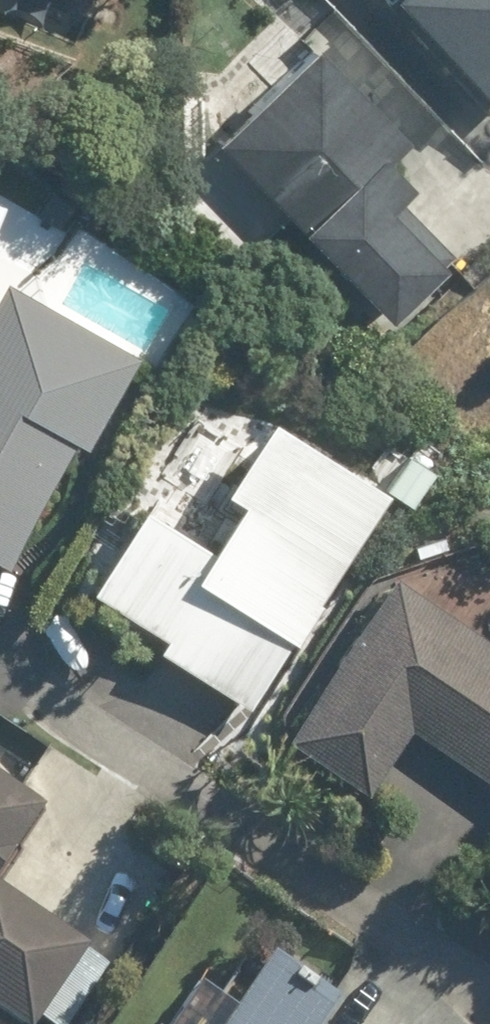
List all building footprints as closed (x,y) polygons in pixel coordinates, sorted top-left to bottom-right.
[(489,103),(489,0),(405,0),(400,4),(489,103)] [(224,146),(394,325),(462,262),(411,208),(424,196),(394,165),(417,143),(328,49),(224,146)] [(8,571),(75,445),(90,453),(140,361),(7,287),(0,299),(0,567),(8,571)] [(270,427),(224,497),(246,512),(215,559),(149,516),(98,597),(171,645),(164,656),(250,712),(387,503),(270,427)] [(411,479),(393,504),(411,518),(429,493),(411,479)] [(397,583),(292,744),(373,797),(414,737),(489,787),(489,644),(397,583)] [(45,804),(0,776),(0,876),(45,804)] [(14,1023),(42,1023),(89,949),(0,893),(0,1015),(14,1023)] [(340,1005),(274,961),(231,1023),(327,1023),(340,1005)]
